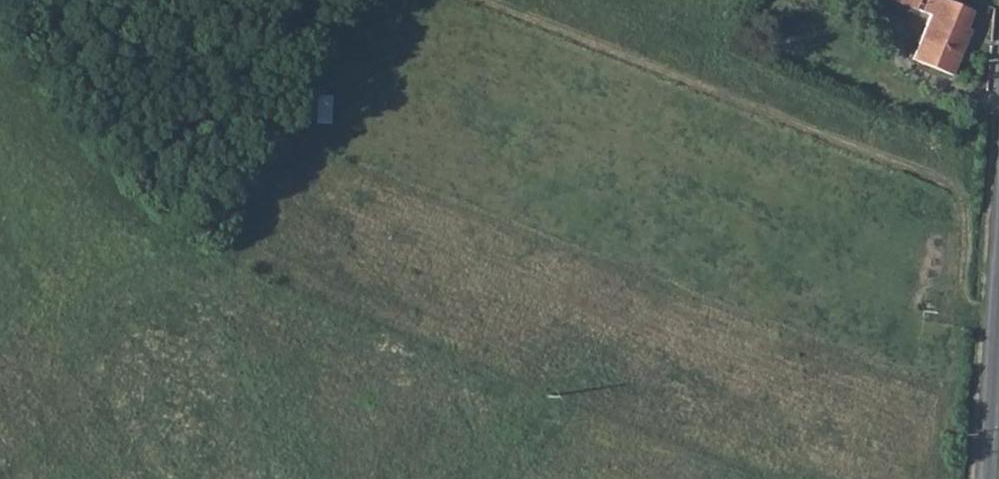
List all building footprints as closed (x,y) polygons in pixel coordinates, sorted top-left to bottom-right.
[(896,4),(928,16),(918,43),(959,59),(968,34),(966,31),(973,13),(940,0),(892,0),(896,4)]
